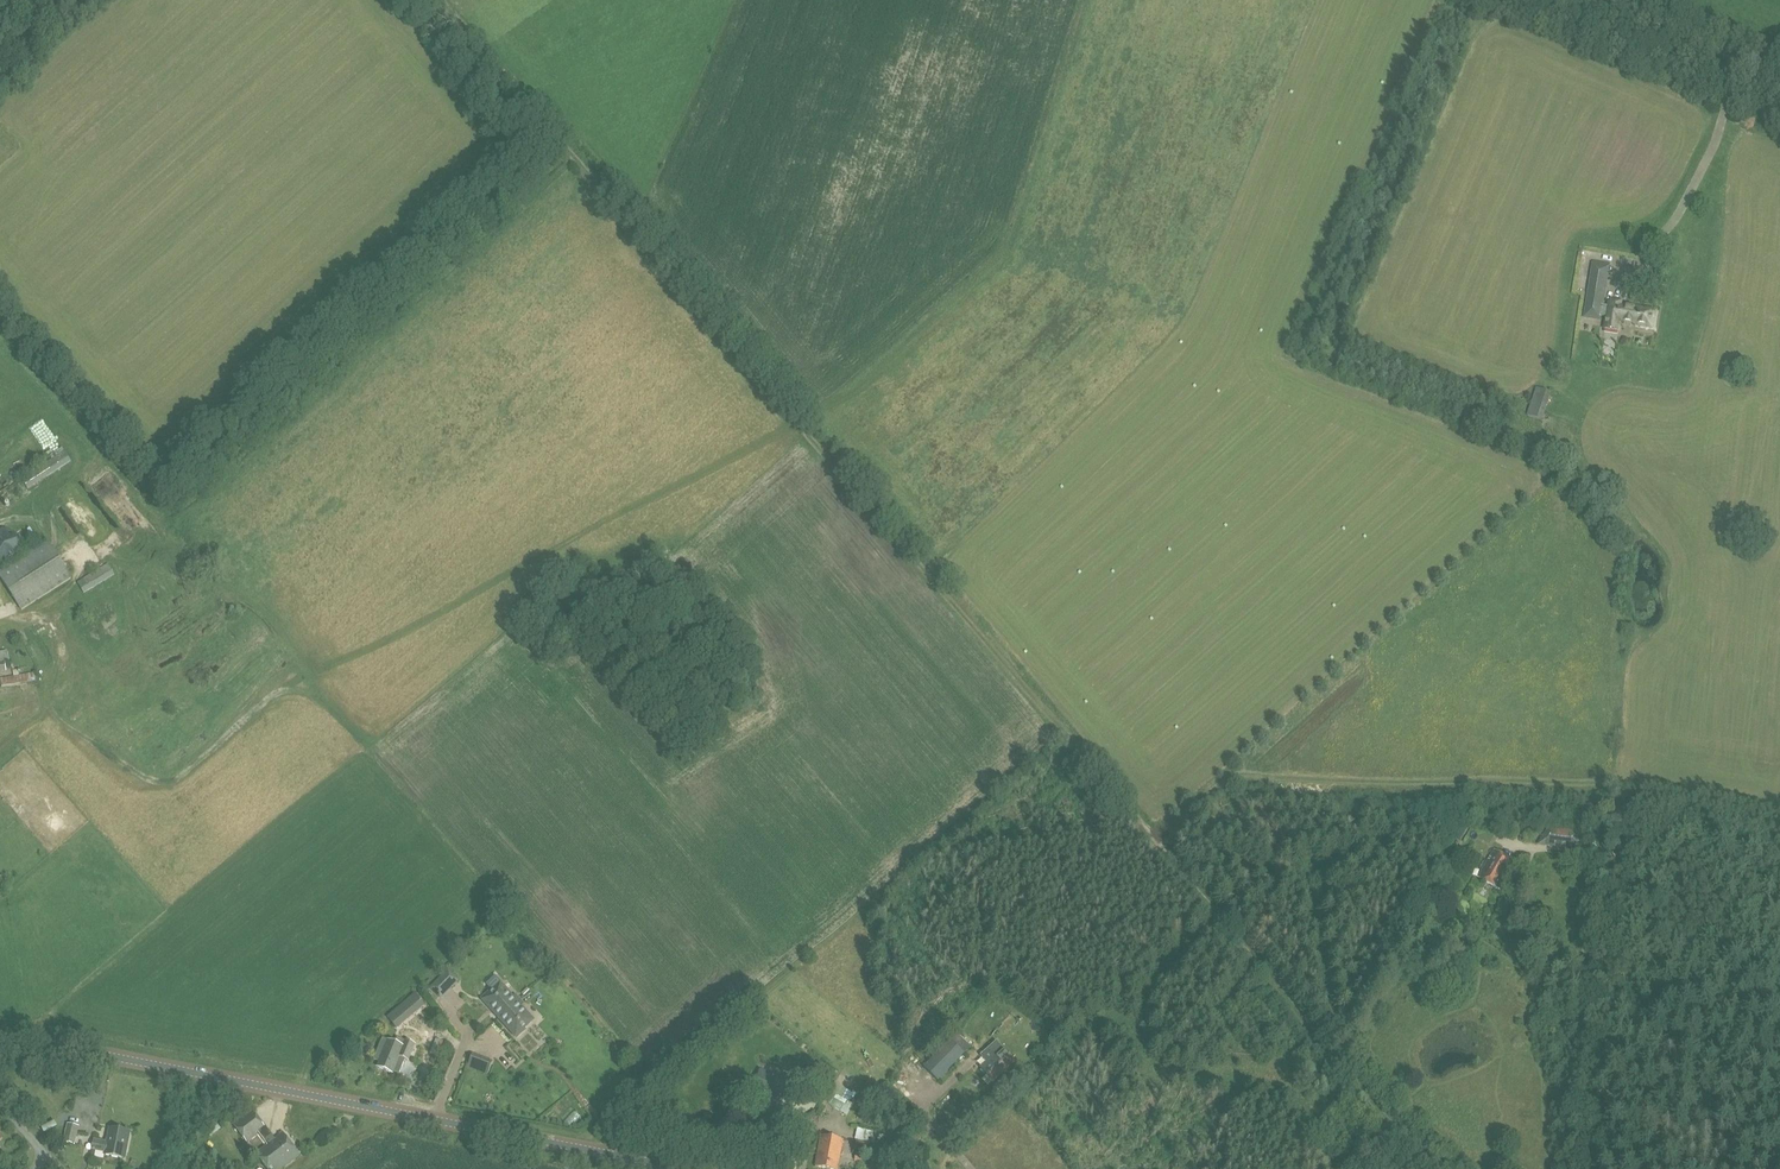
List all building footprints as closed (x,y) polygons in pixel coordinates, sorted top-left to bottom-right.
[(1605,329),(1619,331),(1620,322),(1623,323),(1624,324),(1632,326),(1634,324),(1653,328),(1656,311),(1609,304),(1609,306),(1602,305),(1608,272),(1593,269),(1586,317),(1587,317),(1588,310),(1600,312),(1599,317),(1607,318),(1605,329)] [(1527,415),(1544,421),(1553,394),(1537,388),(1527,415)] [(4,505),(72,462),(63,447),(38,463),(41,466),(0,492),(0,499),(4,505)] [(8,560),(18,554),(20,547),(20,539),(14,533),(5,529),(0,532),(0,558),(8,560)] [(22,610),(72,578),(48,540),(36,549),(30,539),(21,545),(27,554),(0,571),(0,577),(22,610)] [(78,582),(85,594),(115,575),(108,564),(78,582)] [(69,594),(74,605),(83,601),(79,590),(69,594)] [(0,678),(2,686),(36,681),(35,673),(0,678)] [(1550,827),(1539,842),(1539,845),(1580,850),(1582,830),(1550,827)] [(1479,876),(1501,890),(1517,863),(1495,850),(1479,876)] [(436,983),(446,992),(458,980),(448,971),(436,983)] [(482,998),(499,1018),(519,1000),(515,995),(513,997),(500,984),(491,992),(490,991),(482,998)] [(397,1029),(425,1005),(415,993),(387,1017),(397,1029)] [(519,1000),(499,1018),(517,1037),(525,1029),(524,1028),(533,1020),(521,1006),(523,1004),(519,1000)] [(922,1068),(938,1082),(965,1054),(964,1053),(971,1046),(956,1032),(922,1068)] [(415,1044),(397,1037),(395,1042),(382,1037),(373,1059),(379,1062),(377,1067),(393,1073),(399,1057),(409,1060),(415,1044)] [(981,1068),(993,1082),(1015,1062),(999,1045),(990,1053),(993,1056),(981,1068)] [(468,1067),(488,1075),(493,1061),(473,1053),(468,1067)] [(815,1081),(825,1087),(833,1074),(823,1068),(822,1069),(819,1068),(816,1073),(819,1075),(815,1081)] [(773,1096),(783,1099),(790,1077),(782,1074),(781,1077),(758,1069),(752,1089),(761,1092),(762,1089),(775,1093),(773,1096)] [(815,1114),(819,1118),(828,1103),(846,1114),(853,1104),(847,1100),(849,1096),(851,1094),(835,1083),(830,1091),(815,1114)] [(267,1168),(282,1168),(300,1156),(284,1133),(276,1139),(266,1125),(265,1126),(253,1111),(234,1125),(247,1142),(258,1134),(267,1145),(256,1153),(267,1168)] [(64,1142),(75,1145),(79,1126),(68,1123),(64,1142)] [(105,1154),(121,1157),(126,1131),(110,1128),(108,1138),(107,1138),(106,1142),(94,1139),(92,1149),(106,1152),(105,1154)] [(830,1168),(838,1168),(843,1139),(820,1135),(815,1166),(830,1168)] [(853,1151),(868,1155),(871,1143),(855,1140),(853,1151)]
